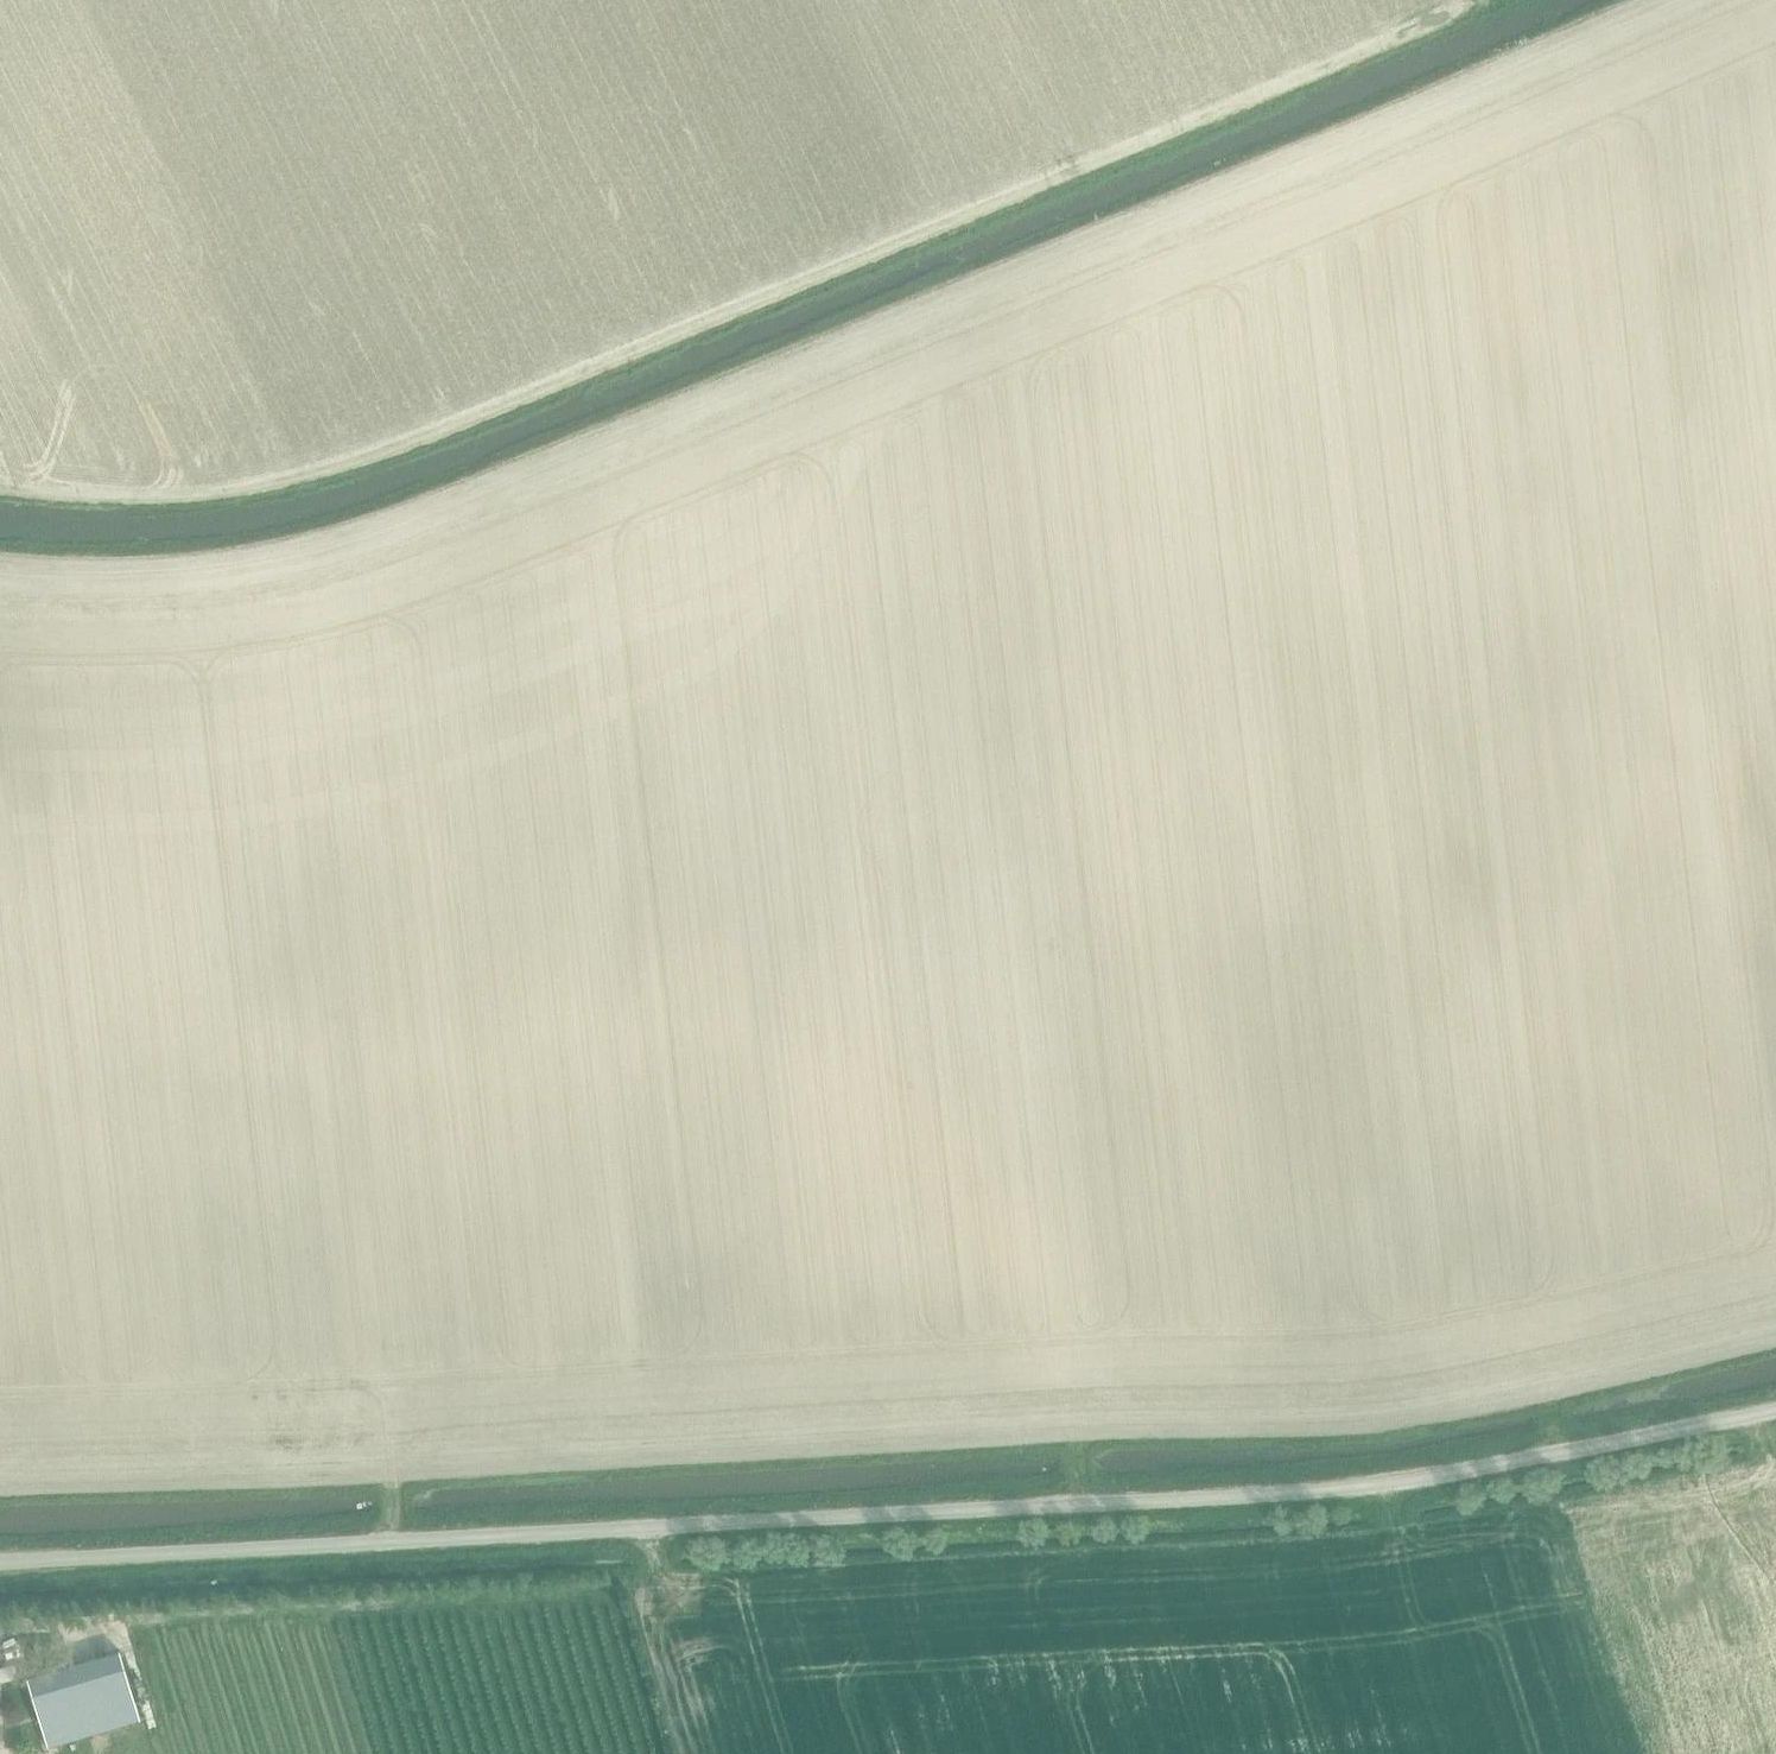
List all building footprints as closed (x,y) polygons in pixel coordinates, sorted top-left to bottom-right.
[(26,1676),(46,1745),(140,1718),(119,1648),(26,1676)]
